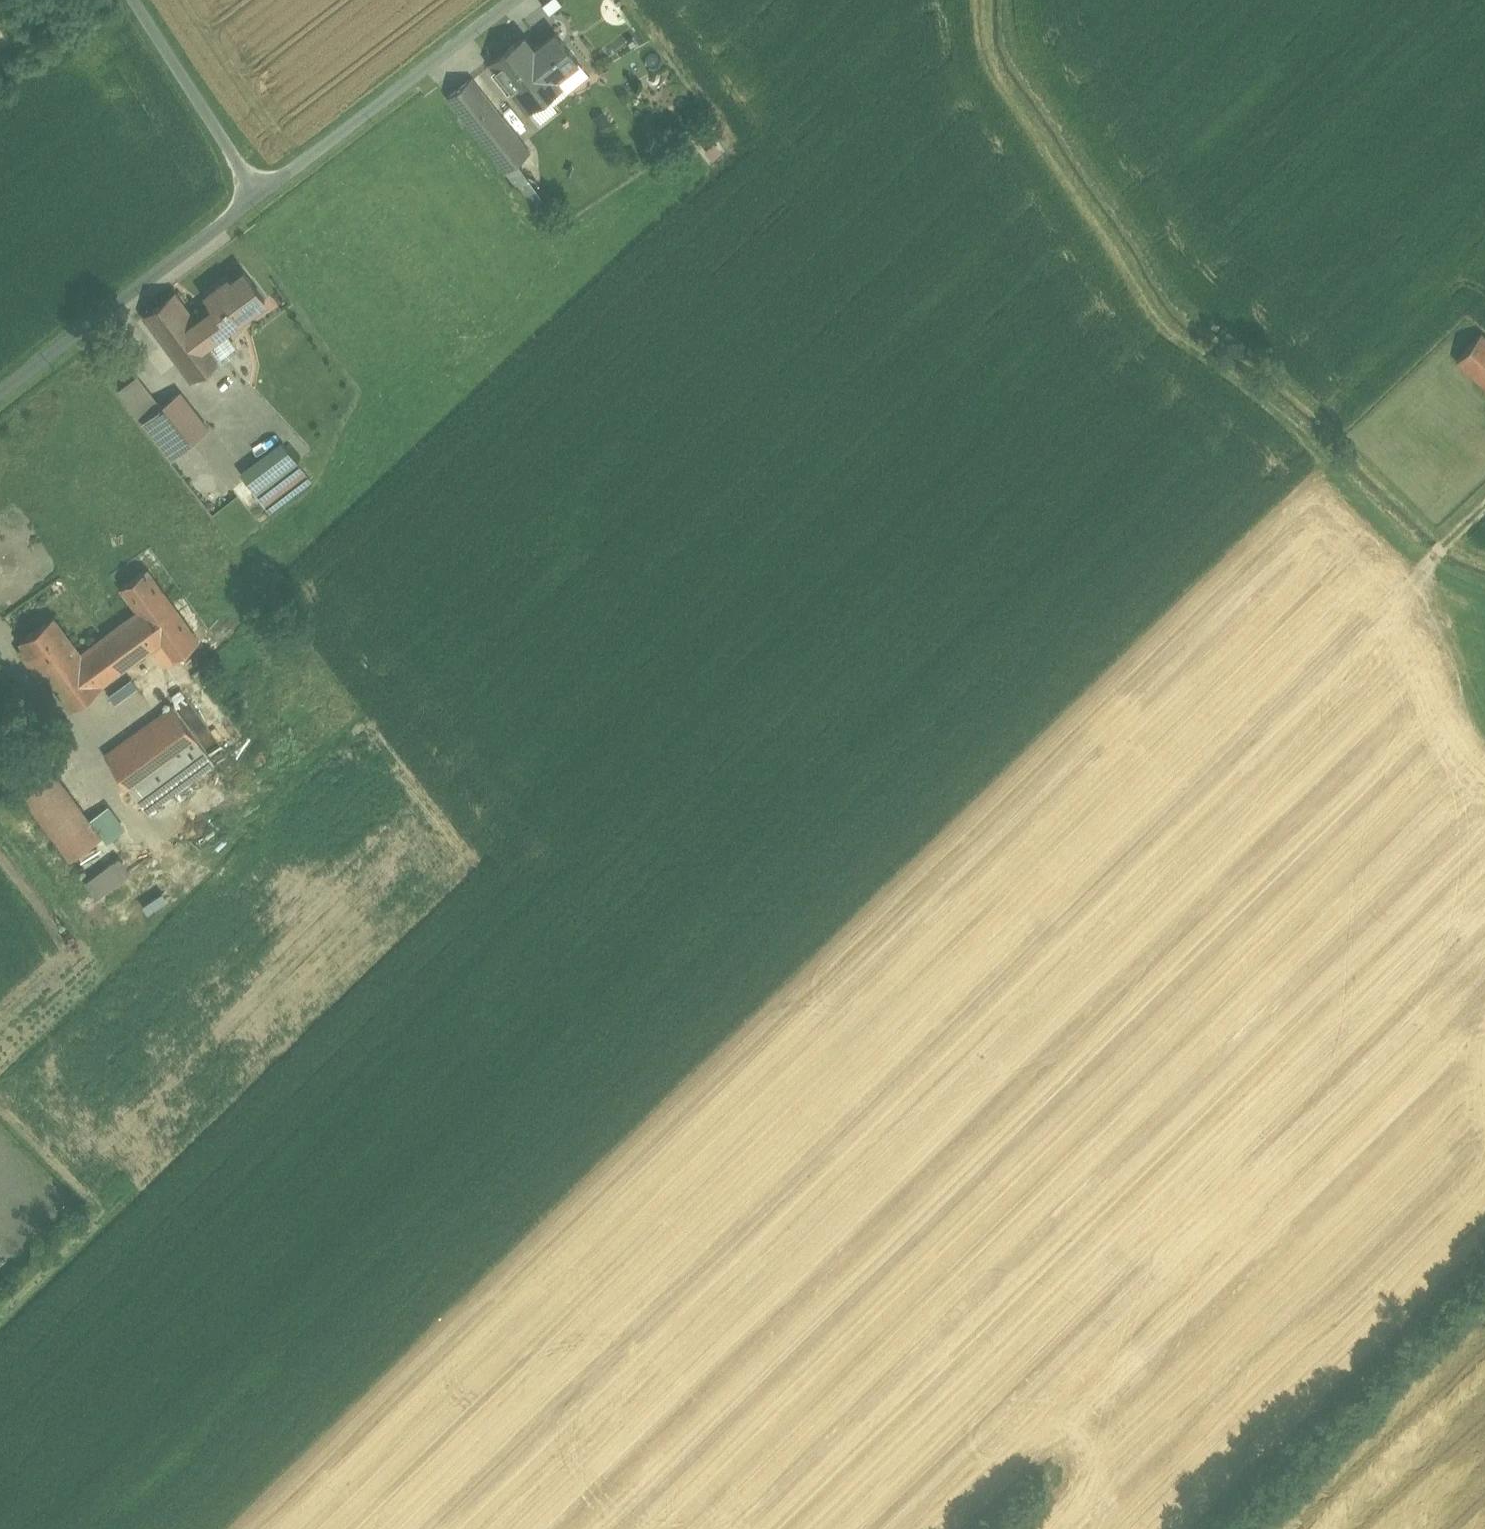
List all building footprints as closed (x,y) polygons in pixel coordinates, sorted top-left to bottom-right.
[(525,36),(492,62),(530,111),(562,85),(557,78),(579,60),(557,32),(535,50),(525,36)] [(472,79),(448,97),(506,172),(530,153),(472,79)] [(182,289),(144,318),(193,383),(229,357),(215,338),(270,297),(252,273),(200,312),(182,289)] [(1484,385),(1484,330),(1484,329),(1457,360),(1484,385)] [(139,377),(119,392),(171,461),(209,432),(181,394),(163,408),(139,377)] [(283,446),(243,478),(270,513),(310,481),(283,446)] [(57,617),(19,645),(71,715),(154,653),(166,669),(201,643),(149,574),(124,592),(139,613),(84,654),(57,617)] [(172,708),(106,756),(147,813),(213,765),(172,708)] [(13,790),(17,787),(51,763),(62,755),(50,738),(1,773),(13,790)] [(51,763),(17,787),(71,864),(105,840),(93,822),(51,763)] [(110,810),(93,822),(105,840),(109,845),(127,833),(110,810)] [(103,895),(126,876),(112,860),(90,879),(103,895)] [(0,885),(0,903),(16,892),(8,879),(0,885)]
